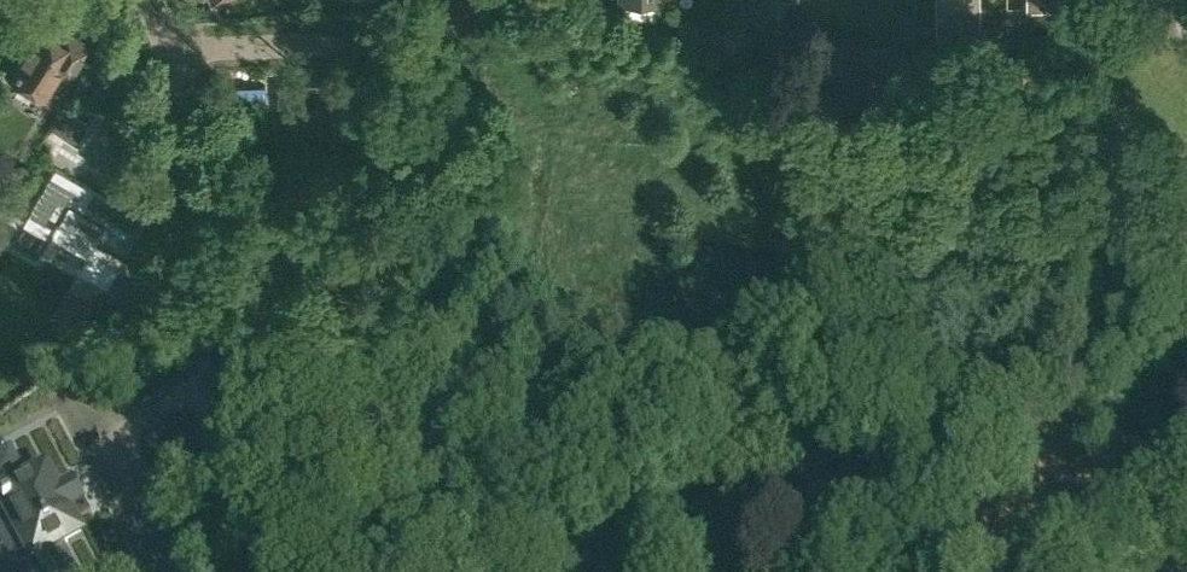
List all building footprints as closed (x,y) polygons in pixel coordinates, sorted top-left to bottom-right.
[(17,0),(0,0),(0,19),(3,16),(17,0)] [(939,34),(978,33),(978,0),(938,0),(939,34)] [(11,76),(42,95),(45,96),(46,102),(54,106),(59,104),(70,86),(68,82),(92,43),(68,29),(63,37),(46,27),(28,57),(23,55),(11,76)] [(83,104),(70,96),(53,123),(82,140),(98,113),(83,104)] [(21,182),(30,166),(24,162),(15,165),(9,175),(21,182)] [(150,211),(121,195),(117,202),(56,167),(24,222),(51,238),(55,231),(89,251),(78,270),(80,271),(81,269),(106,284),(105,286),(107,287),(150,211)] [(60,546),(81,535),(70,513),(78,509),(66,486),(57,490),(45,469),(24,480),(16,465),(0,474),(0,503),(3,508),(4,508),(9,518),(26,509),(37,528),(7,544),(18,566),(7,571),(74,571),(60,546)]
